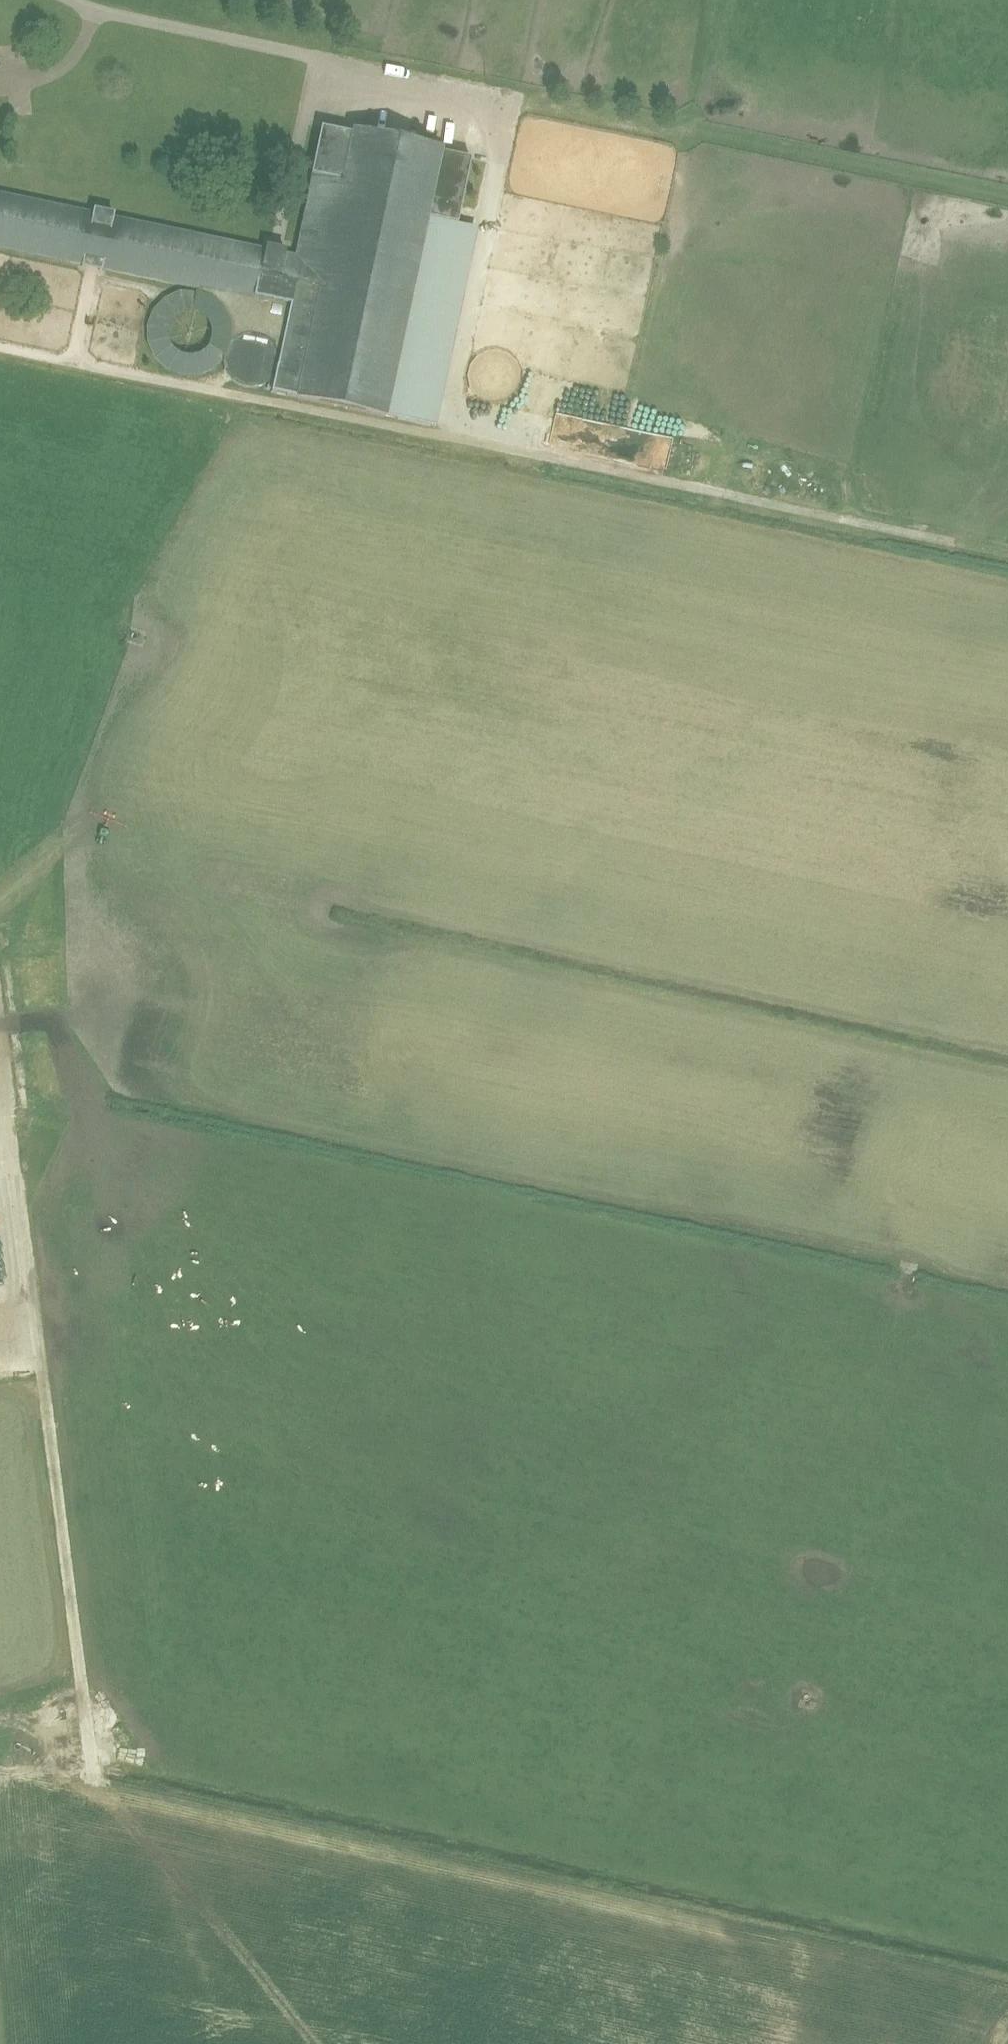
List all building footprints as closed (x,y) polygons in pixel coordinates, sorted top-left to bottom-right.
[(276,367),(271,392),(298,398),(298,399),(384,417),(430,426),(472,226),(457,222),(471,159),(440,152),(441,148),(355,130),(354,134),(321,127),(311,175),(316,176),(298,261),(284,258),(285,253),(265,248),(264,254),(112,222),(113,216),(93,212),(92,218),(0,198),(0,243),(82,260),(81,266),(102,270),(103,264),(198,284),(196,291),(195,291),(194,293),(202,296),(210,299),(217,304),(222,310),(226,317),(229,325),(230,333),(229,341),(223,356),(224,356),(232,342),(236,338),(242,336),(249,335),(256,335),(262,337),(268,341),(272,347),(275,353),(277,360),(276,367)]
